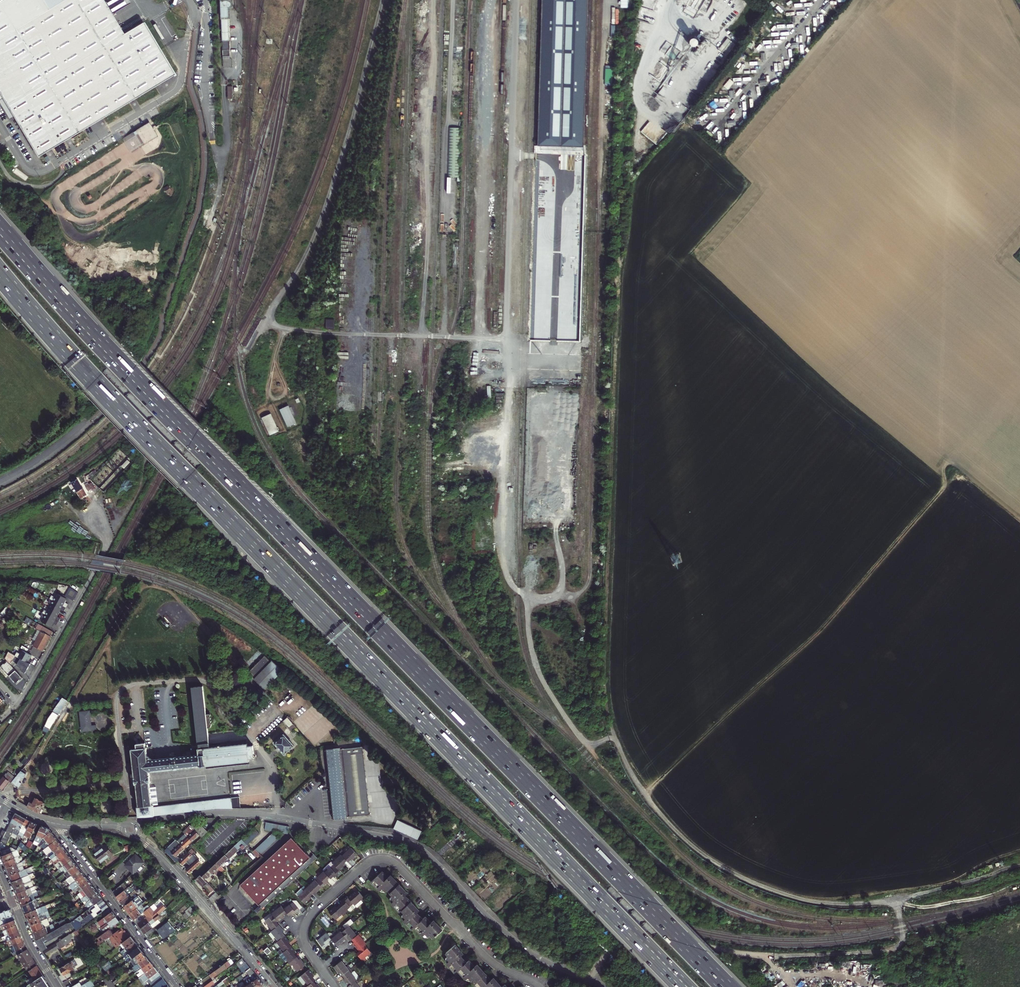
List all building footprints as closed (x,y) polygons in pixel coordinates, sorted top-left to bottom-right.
[(5,112),(7,110),(38,159),(176,75),(144,22),(125,34),(122,29),(105,0),(0,0),(0,115),(5,112)] [(222,68),(230,68),(230,59),(229,58),(227,19),(230,19),(230,9),(231,9),(231,8),(232,7),(233,6),(233,4),(233,3),(233,2),(232,1),(231,0),(219,0),(222,68)] [(541,103),(541,144),(579,145),(586,145),(588,0),(543,0),(541,103)] [(828,3),(823,8),(827,12),(832,6),(828,3)] [(730,79),(724,86),(728,90),(734,83),(730,79)] [(122,137),(129,152),(158,137),(151,123),(122,137)] [(567,332),(582,332),(584,211),(580,211),(580,200),(544,200),(544,210),(539,210),(537,331),(552,332),(567,332)] [(335,320),(327,319),(327,329),(334,330),(335,320)] [(567,332),(552,332),(552,340),(567,340),(567,332)] [(289,404),(279,408),(287,426),(297,422),(289,404)] [(270,412),(261,417),(269,434),(279,430),(270,412)] [(81,488),(77,480),(71,483),(76,491),(81,488)] [(81,488),(76,491),(79,497),(84,494),(81,488)] [(68,591),(64,599),(67,601),(71,603),(76,595),(68,591)] [(51,597),(49,601),(66,609),(68,606),(65,604),(66,602),(67,601),(64,599),(57,596),(55,599),(51,597)] [(66,609),(49,601),(47,605),(51,607),(49,610),(59,615),(60,613),(61,612),(64,613),(66,609)] [(58,623),(60,620),(58,618),(58,616),(59,615),(49,610),(48,613),(44,612),(42,615),(58,623)] [(56,627),(58,623),(42,615),(40,619),(45,622),(43,625),(52,629),(53,628),(54,626),(56,627)] [(37,626),(35,630),(37,631),(40,633),(35,642),(32,647),(42,652),(43,651),(52,634),(37,626)] [(37,631),(32,640),(35,642),(40,633),(37,631)] [(14,656),(30,665),(32,661),(29,660),(31,656),(21,651),(19,654),(16,652),(14,656)] [(21,672),(25,674),(30,665),(14,656),(8,653),(5,659),(7,661),(7,662),(10,665),(13,661),(17,664),(16,665),(21,668),(20,670),(21,672)] [(265,655),(249,672),(255,678),(254,679),(265,689),(282,671),(265,655)] [(240,664),(245,670),(249,666),(244,661),(240,664)] [(7,662),(1,667),(16,684),(22,678),(17,672),(7,662)] [(198,749),(208,748),(206,729),(210,729),(211,726),(209,726),(210,723),(209,722),(210,720),(209,719),(210,716),(208,716),(205,716),(202,688),(191,689),(198,749)] [(43,732),(47,735),(68,702),(63,700),(48,720),(43,732)] [(78,711),(81,731),(96,729),(95,724),(90,725),(89,710),(78,711)] [(285,718),(283,721),(289,728),(292,725),(294,726),(295,725),(287,717),(285,718)] [(274,743),(284,754),(294,745),(284,734),(282,735),(282,734),(280,736),(281,737),(274,743)] [(353,736),(338,737),(338,744),(353,742),(353,736)] [(248,746),(248,743),(198,749),(198,751),(190,752),(190,753),(186,754),(187,757),(153,761),(152,759),(148,756),(147,757),(146,749),(131,750),(134,775),(135,786),(136,785),(137,789),(136,789),(136,791),(137,791),(138,796),(136,796),(137,798),(138,797),(138,801),(137,802),(137,803),(138,803),(139,806),(137,807),(138,817),(154,815),(154,807),(153,805),(151,805),(151,801),(152,801),(152,800),(151,800),(150,796),(151,796),(151,794),(150,794),(150,789),(151,789),(150,788),(149,788),(149,784),(150,784),(149,773),(250,762),(249,759),(255,758),(254,746),(248,746)] [(364,746),(357,747),(341,748),(340,747),(328,748),(334,819),(345,819),(347,818),(347,817),(370,815),(364,746)] [(17,776),(16,778),(14,780),(12,783),(13,784),(15,785),(22,777),(23,778),(28,773),(25,771),(26,770),(24,768),(22,771),(17,776)] [(11,783),(12,783),(14,780),(7,775),(0,783),(0,787),(1,787),(3,789),(9,781),(11,783)] [(22,777),(15,785),(16,787),(23,778),(22,777)] [(383,778),(383,787),(399,785),(398,777),(383,778)] [(28,807),(41,814),(42,812),(41,811),(45,803),(45,802),(35,797),(33,803),(30,802),(28,807)] [(231,798),(232,808),(241,808),(240,797),(231,798)] [(216,809),(232,808),(231,798),(154,807),(154,815),(216,809)] [(3,837),(1,842),(6,845),(13,833),(21,816),(18,815),(16,813),(6,831),(6,832),(3,837)] [(18,834),(26,819),(23,817),(21,816),(13,833),(18,835),(18,834)] [(24,835),(31,822),(29,821),(26,819),(18,834),(22,837),(21,838),(23,838),(24,835)] [(394,829),(419,840),(423,830),(399,819),(394,829)] [(32,833),(37,825),(34,823),(31,822),(24,835),(29,838),(32,833)] [(192,841),(199,834),(195,830),(201,825),(198,822),(189,823),(190,825),(186,828),(189,830),(185,834),(186,835),(192,841)] [(263,829),(287,834),(288,827),(265,822),(263,829)] [(195,830),(199,834),(202,838),(203,837),(206,834),(208,832),(201,825),(195,830)] [(42,838),(51,831),(50,829),(46,828),(41,826),(34,841),(39,843),(42,838)] [(254,828),(242,840),(246,844),(246,845),(258,833),(254,828)] [(39,847),(42,844),(54,835),(53,833),(51,831),(42,838),(39,843),(38,846),(39,847)] [(178,841),(185,848),(192,841),(186,835),(185,834),(178,841)] [(271,834),(256,849),(260,854),(276,839),(271,834)] [(43,850),(44,849),(57,839),(56,837),(54,835),(42,844),(43,846),(42,847),(44,848),(42,850),(42,851),(43,850)] [(47,851),(49,854),(61,844),(59,842),(57,839),(44,849),(46,852),(47,851)] [(165,850),(176,863),(179,860),(176,856),(185,848),(178,841),(176,839),(165,850)] [(233,855),(246,844),(242,840),(241,839),(213,866),(217,870),(220,873),(224,869),(221,866),(223,864),(233,855)] [(263,909),(266,906),(275,898),(285,888),(297,878),(305,870),(314,862),(318,858),(309,848),(307,850),(305,852),(292,839),(272,858),(242,886),(263,909)] [(21,842),(19,846),(25,851),(29,849),(26,846),(21,842)] [(47,855),(51,860),(65,849),(62,846),(61,844),(49,854),(47,855)] [(97,859),(100,863),(112,854),(106,845),(93,854),(97,859)] [(1,852),(2,856),(17,850),(11,847),(1,852)] [(19,856),(18,852),(20,849),(18,848),(17,850),(2,856),(3,858),(5,862),(19,856)] [(356,858),(359,855),(359,854),(352,848),(346,854),(345,852),(342,855),(348,861),(349,863),(352,860),(353,861),(356,858)] [(54,865),(55,865),(69,854),(66,851),(65,849),(51,860),(54,865)] [(196,853),(192,849),(179,861),(182,866),(187,862),(190,866),(186,869),(188,872),(190,874),(193,871),(200,864),(197,861),(198,860),(194,855),(196,853)] [(55,865),(58,870),(72,859),(70,856),(69,854),(55,865)] [(129,869),(132,873),(144,863),(136,854),(125,865),(129,869)] [(339,858),(333,864),(335,865),(340,871),(343,868),(346,865),(345,864),(348,861),(342,855),(341,854),(338,857),(339,858)] [(6,864),(7,867),(21,862),(22,861),(22,860),(22,858),(22,857),(21,856),(20,855),(19,856),(5,862),(6,864)] [(225,866),(235,857),(233,855),(223,864),(225,866)] [(65,873),(76,864),(74,861),(72,859),(58,870),(60,873),(61,872),(63,870),(65,873)] [(10,875),(24,870),(22,866),(23,865),(23,864),(25,863),(24,860),(22,861),(21,862),(7,867),(8,870),(10,875)] [(65,876),(67,879),(80,869),(78,866),(76,864),(65,873),(67,875),(65,876)] [(327,870),(325,872),(331,878),(331,879),(334,877),(336,878),(339,875),(342,872),(340,871),(335,865),(329,871),(327,870)] [(216,877),(220,873),(217,870),(213,866),(209,869),(213,873),(216,877)] [(13,881),(28,875),(26,869),(24,870),(10,875),(11,877),(13,881)] [(66,880),(70,885),(84,874),(82,872),(80,869),(67,879),(66,880)] [(207,869),(200,875),(201,877),(205,873),(208,870),(207,869)] [(213,873),(209,869),(208,870),(205,873),(208,877),(213,873)] [(156,879),(157,879),(161,875),(157,871),(153,875),(155,877),(153,879),(154,881),(156,879)] [(328,881),(331,878),(325,872),(323,871),(321,874),(322,875),(316,881),(323,888),(326,885),(329,882),(328,881)] [(432,935),(435,938),(437,936),(439,935),(439,934),(443,930),(437,924),(434,921),(431,923),(426,917),(423,920),(417,914),(420,911),(415,907),(405,896),(408,893),(404,890),(396,881),(390,875),(388,878),(382,871),(371,881),(380,891),(383,888),(387,892),(388,890),(393,895),(392,897),(395,900),(392,903),(401,912),(403,910),(406,912),(404,914),(407,918),(405,920),(413,929),(415,927),(424,936),(427,933),(430,937),(432,935)] [(84,874),(70,885),(69,886),(73,891),(88,879),(86,877),(84,874)] [(15,887),(31,881),(28,875),(13,881),(14,883),(15,887)] [(200,875),(195,879),(203,888),(205,885),(211,892),(207,896),(213,902),(219,896),(205,881),(201,877),(200,875)] [(78,890),(80,893),(91,884),(90,882),(88,879),(73,891),(74,893),(78,890)] [(17,893),(33,887),(31,881),(15,887),(16,890),(17,893)] [(309,885),(306,888),(313,895),(316,892),(317,893),(320,890),(323,888),(316,881),(310,886),(309,885)] [(123,883),(112,891),(114,893),(116,896),(127,888),(123,883)] [(120,901),(133,892),(130,889),(136,885),(134,883),(127,888),(116,896),(118,899),(120,901)] [(78,895),(81,899),(95,889),(93,887),(91,884),(80,893),(78,895)] [(20,899),(37,892),(39,891),(39,890),(36,891),(34,886),(33,887),(17,893),(18,896),(20,899)] [(121,903),(124,906),(137,896),(135,894),(141,889),(139,887),(138,888),(133,892),(120,901),(121,903)] [(311,897),(313,895),(306,888),(304,890),(306,892),(299,897),(306,904),(309,901),(312,898),(311,897)] [(81,899),(85,904),(99,894),(97,892),(95,889),(81,899)] [(355,892),(349,898),(354,903),(355,905),(357,907),(364,902),(363,901),(366,899),(359,891),(356,894),(355,892)] [(22,905),(35,900),(34,897),(38,895),(38,894),(37,892),(20,899),(21,902),(22,905)] [(99,894),(85,904),(89,909),(102,899),(100,896),(99,894)] [(126,910),(129,913),(140,905),(141,904),(144,902),(142,900),(141,901),(137,896),(124,906),(126,910)] [(349,898),(348,896),(342,901),(343,903),(340,905),(347,913),(349,911),(351,911),(357,907),(355,905),(354,903),(349,898)] [(36,899),(35,900),(22,905),(24,909),(26,914),(39,908),(36,899)] [(77,930),(77,931),(79,929),(82,926),(85,925),(92,919),(98,914),(97,913),(101,909),(103,911),(108,907),(104,901),(102,899),(89,909),(88,910),(91,914),(83,919),(81,915),(76,919),(71,922),(77,930)] [(296,899),(294,901),(300,909),(302,907),(296,899)] [(282,907),(286,912),(289,915),(292,913),(293,915),(296,912),(300,909),(294,901),(287,907),(285,905),(282,907)] [(131,916),(134,919),(143,912),(152,905),(151,903),(144,908),(142,909),(140,905),(129,913),(131,916)] [(28,919),(44,913),(48,911),(47,908),(51,906),(50,904),(39,908),(26,914),(27,916),(28,919)] [(158,908),(154,904),(152,905),(143,912),(146,916),(137,924),(140,928),(150,921),(159,914),(160,913),(162,911),(166,908),(162,904),(158,908)] [(282,907),(280,905),(277,907),(278,909),(272,914),(273,914),(279,921),(284,916),(283,915),(285,914),(286,912),(282,907)] [(347,913),(340,905),(337,908),(336,906),(333,909),(330,912),(336,919),(342,914),(344,915),(347,913)] [(185,913),(189,916),(194,911),(190,907),(185,911),(186,912),(185,913)] [(15,919),(12,913),(11,909),(9,909),(0,912),(0,925),(0,926),(1,925),(2,925),(5,924),(15,919)] [(112,912),(112,911),(97,922),(101,928),(116,917),(112,912)] [(31,925),(45,919),(44,916),(45,916),(44,913),(28,919),(29,922),(31,925)] [(158,919),(161,917),(159,914),(150,921),(140,928),(143,932),(147,936),(156,929),(154,926),(160,922),(158,919)] [(271,932),(279,925),(278,924),(277,923),(279,921),(273,914),(265,921),(270,927),(268,929),(271,932)] [(95,932),(99,937),(110,929),(120,922),(118,919),(116,917),(101,928),(95,932)] [(346,929),(342,932),(347,938),(348,937),(351,940),(352,938),(358,934),(356,931),(354,932),(349,926),(354,921),(352,919),(351,918),(343,926),(346,929)] [(5,924),(7,929),(17,925),(16,922),(15,919),(5,924)] [(46,919),(31,925),(32,928),(33,932),(48,926),(46,919)] [(55,929),(56,930),(49,934),(37,940),(43,951),(48,948),(45,943),(65,932),(64,931),(69,928),(72,926),(73,925),(71,922),(67,924),(65,919),(59,922),(61,926),(55,929)] [(161,935),(164,938),(175,929),(173,926),(172,926),(168,921),(157,930),(161,935)] [(49,934),(56,930),(53,924),(50,925),(48,926),(33,932),(35,936),(37,940),(49,933),(49,934)] [(17,925),(7,929),(4,930),(3,931),(5,936),(19,930),(18,927),(17,925)] [(277,942),(285,936),(282,933),(284,932),(282,928),(279,925),(271,932),(276,938),(275,939),(277,942)] [(116,948),(120,945),(131,936),(128,933),(127,934),(126,935),(123,931),(121,928),(113,934),(109,937),(111,940),(111,941),(116,948)] [(100,939),(102,942),(109,937),(113,934),(110,929),(99,937),(100,939)] [(7,937),(8,940),(21,935),(20,933),(19,930),(5,936),(2,937),(2,939),(5,938),(7,937)] [(328,940),(331,938),(329,936),(327,934),(324,930),(321,932),(323,934),(319,936),(316,939),(323,947),(329,941),(328,940)] [(332,934),(329,936),(331,938),(336,944),(337,943),(339,941),(340,943),(347,938),(342,932),(341,931),(335,936),(333,933),(332,934)] [(356,946),(358,949),(364,944),(366,943),(361,937),(362,935),(360,932),(358,934),(352,938),(355,941),(353,943),(356,946)] [(81,936),(79,933),(73,937),(73,938),(75,942),(82,938),(81,936)] [(71,934),(60,941),(44,950),(46,953),(47,955),(59,948),(59,949),(72,941),(70,939),(73,938),(71,934)] [(11,946),(23,940),(22,938),(21,935),(8,940),(10,945),(9,945),(9,946),(11,946)] [(124,950),(135,941),(132,938),(131,936),(120,945),(124,950)] [(283,953),(291,947),(288,944),(290,943),(287,939),(285,936),(277,942),(283,949),(281,950),(283,953)] [(25,943),(23,940),(11,946),(13,951),(12,952),(12,953),(26,946),(25,943)] [(124,957),(139,946),(136,943),(135,941),(124,950),(120,952),(124,957)] [(504,984),(501,986),(493,977),(491,979),(488,976),(479,967),(477,964),(475,966),(469,959),(466,961),(460,955),(463,952),(459,948),(455,943),(446,951),(448,954),(446,956),(450,960),(447,962),(455,971),(458,969),(466,979),(469,976),(472,979),(474,978),(476,980),(474,982),(478,986),(507,986),(504,984)] [(364,944),(358,949),(359,950),(358,951),(357,953),(362,959),(363,960),(365,958),(364,957),(371,952),(364,944)] [(15,956),(17,955),(28,949),(26,946),(12,953),(14,956),(15,956)] [(128,962),(135,957),(142,951),(140,948),(139,946),(124,957),(128,962)] [(287,961),(289,964),(297,958),(295,955),(296,954),(291,947),(283,953),(280,956),(285,963),(287,961)] [(28,949),(17,955),(24,967),(27,971),(36,964),(32,956),(28,949)] [(139,963),(147,957),(143,953),(142,951),(135,957),(139,963)] [(22,968),(24,967),(17,955),(15,956),(22,968)] [(128,962),(132,968),(133,967),(139,963),(135,957),(128,962)] [(142,968),(150,962),(148,959),(147,957),(139,963),(133,967),(136,971),(141,967),(142,968)] [(240,967),(246,963),(242,958),(236,962),(240,967)] [(297,958),(289,964),(292,967),(293,966),(298,972),(306,966),(303,963),(301,960),(299,961),(297,958)] [(60,968),(64,976),(75,970),(73,967),(78,965),(75,960),(72,961),(64,966),(64,965),(63,965),(62,964),(61,964),(61,965),(60,965),(60,966),(60,967),(60,968)] [(105,972),(112,966),(109,961),(103,965),(101,967),(105,972)] [(209,975),(211,977),(213,976),(214,977),(227,968),(231,964),(230,963),(229,962),(228,961),(209,975)] [(340,972),(342,975),(346,972),(350,969),(347,965),(346,967),(341,961),(333,967),(336,970),(338,973),(340,972)] [(142,976),(154,967),(152,963),(150,962),(142,968),(137,972),(137,973),(139,972),(142,976)] [(251,968),(246,963),(240,967),(240,968),(244,973),(246,971),(251,968)] [(29,970),(31,972),(34,977),(33,977),(27,981),(30,984),(43,975),(40,970),(37,965),(29,970)] [(143,983),(152,977),(158,972),(156,969),(154,967),(142,976),(140,978),(139,978),(143,983)] [(251,968),(246,971),(250,976),(257,986),(262,986),(263,986),(263,984),(251,968)] [(343,979),(348,986),(356,979),(359,977),(354,970),(352,971),(350,969),(346,972),(342,975),(345,978),(343,979)] [(308,986),(314,983),(315,981),(313,978),(314,977),(309,970),(298,979),(304,986),(305,984),(308,986)] [(163,979),(158,972),(152,977),(157,983),(163,979)] [(48,983),(45,979),(45,978),(43,975),(30,984),(28,985),(29,986),(50,986),(48,983)] [(249,986),(257,986),(250,976),(244,980),(247,984),(249,986)] [(109,977),(104,980),(108,986),(115,986),(114,985),(113,983),(109,977)] [(163,979),(157,983),(152,986),(167,986),(168,986),(166,982),(163,979)]
